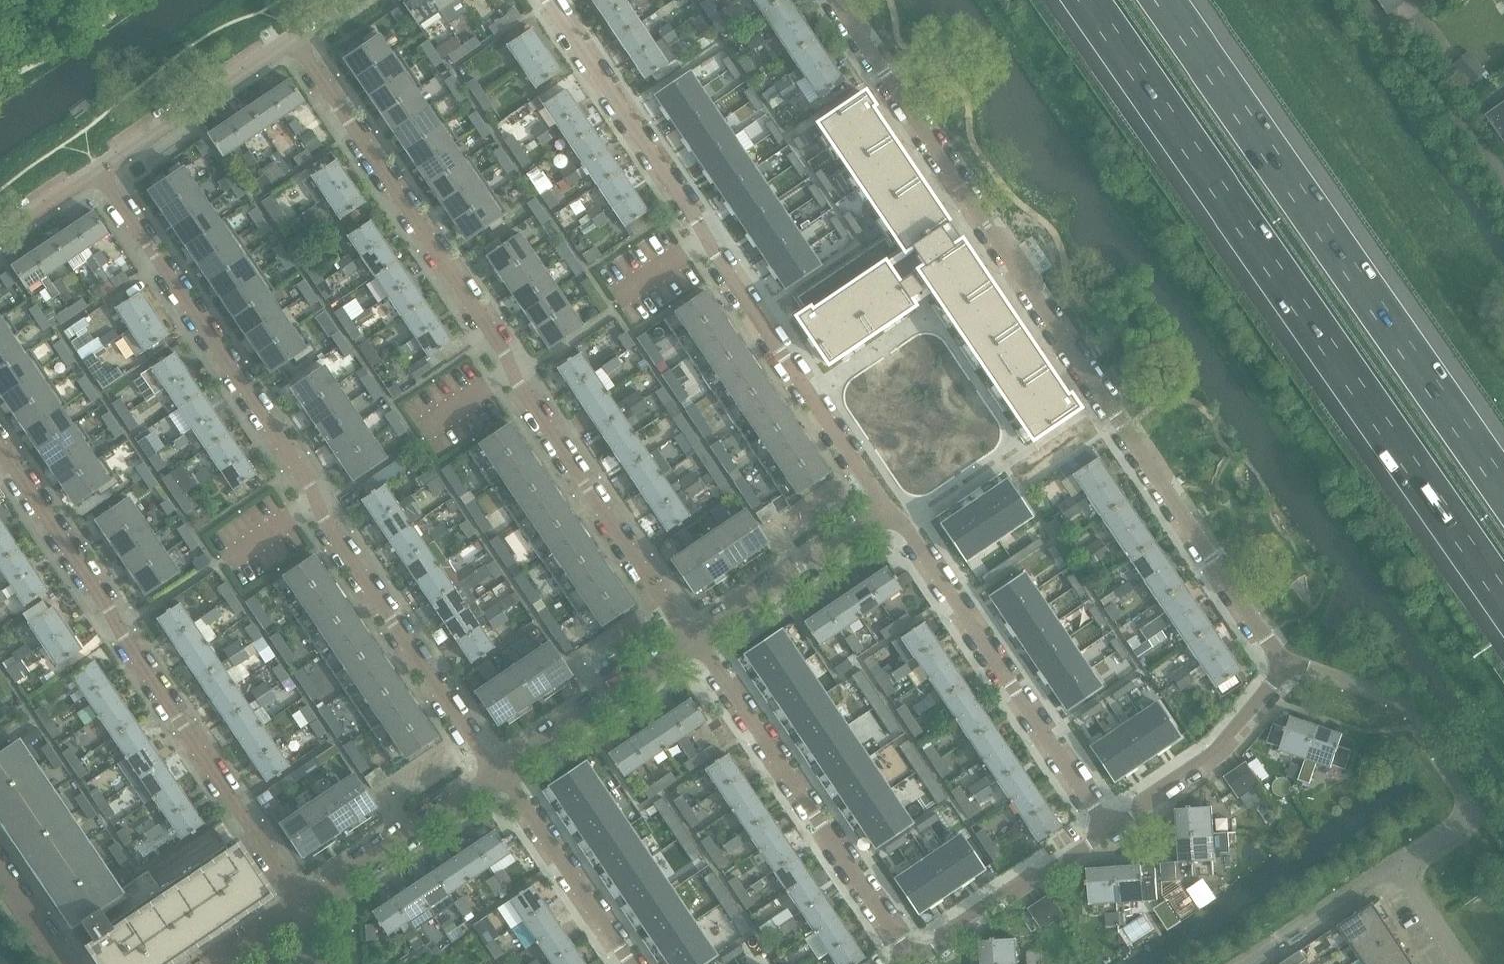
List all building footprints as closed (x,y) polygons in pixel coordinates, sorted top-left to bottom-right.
[(403,3),(418,26),(439,12),(431,0),(408,0),(403,3)] [(439,12),(457,0),(431,0),(439,12)] [(604,18),(626,3),(624,0),(591,0),(604,18)] [(700,4),(710,18),(717,13),(708,0),(707,0),(700,4)] [(762,13),(781,0),(753,0),(762,13)] [(762,13),(776,34),(801,18),(789,0),(781,0),(762,13)] [(1389,14),(1410,0),(1380,0),(1389,14)] [(626,3),(604,18),(617,39),(640,23),(626,3)] [(399,9),(391,14),(399,25),(406,20),(399,9)] [(516,9),(502,18),(507,26),(521,16),(516,9)] [(717,13),(710,18),(719,32),(726,27),(717,13)] [(700,15),(692,20),(701,33),(709,28),(700,15)] [(502,18),(489,28),(494,35),(507,26),(502,18)] [(801,18),(776,34),(790,56),(815,39),(801,18)] [(640,23),(617,39),(631,59),(654,44),(640,23)] [(668,24),(658,31),(662,38),(673,31),(668,24)] [(531,28),(506,45),(521,67),(546,50),(531,28)] [(356,78),(397,51),(396,49),(391,53),(375,30),(361,39),(366,44),(345,58),(357,76),(355,77),(356,78)] [(673,31),(662,38),(667,45),(677,38),(673,31)] [(761,35),(746,44),(751,51),(765,42),(761,35)] [(475,37),(462,46),(467,54),(481,44),(475,37)] [(815,39),(790,56),(804,77),(829,60),(815,39)] [(420,46),(427,56),(435,51),(428,41),(420,46)] [(654,44),(631,59),(645,80),(668,64),(654,44)] [(462,46),(448,56),(454,63),(467,54),(462,46)] [(546,50),(521,67),(535,89),(561,72),(546,50)] [(370,95),(409,68),(397,51),(356,78),(357,80),(359,78),(370,95)] [(442,62),(435,51),(427,56),(435,67),(442,62)] [(1470,52),(1455,65),(1471,84),(1487,71),(1470,52)] [(730,56),(723,60),(729,70),(736,66),(730,56)] [(746,56),(738,61),(747,74),(755,69),(746,56)] [(829,60),(804,77),(819,98),(844,81),(829,60)] [(736,66),(729,70),(736,80),(743,75),(736,66)] [(380,114),(421,86),(409,68),(370,95),(381,111),(379,113),(380,114)] [(691,72),(655,95),(667,112),(702,89),(691,72)] [(459,87),(452,76),(444,82),(451,92),(459,87)] [(789,77),(775,86),(779,93),(794,84),(789,77)] [(289,79),(269,93),(284,116),(305,102),(289,79)] [(467,84),(476,97),(484,92),(474,79),(467,84)] [(794,84),(779,93),(784,100),(798,91),(794,84)] [(417,92),(423,88),(421,86),(380,114),(381,116),(383,114),(394,131),(434,104),(433,103),(427,107),(417,92)] [(466,98),(459,87),(451,92),(459,103),(466,98)] [(751,88),(744,92),(751,102),(757,98),(751,88)] [(543,104),(543,105),(556,125),(579,110),(565,89),(543,104)] [(702,89),(667,112),(677,128),(713,105),(702,89)] [(484,92),(476,97),(485,111),(493,106),(484,92)] [(890,232),(804,290),(845,352),(931,294),(1030,440),(1076,409),(864,92),(817,124),(890,232)] [(269,93),(248,107),(264,130),(284,116),(269,93)] [(539,97),(528,104),(533,111),(543,105),(543,104),(539,97)] [(757,98),(751,102),(757,112),(764,107),(757,98)] [(1486,115),(1503,141),(1503,102),(1486,115)] [(404,150),(446,122),(434,104),(394,131),(405,147),(403,149),(404,150)] [(713,105),(677,128),(688,144),(723,121),(713,105)] [(248,107),(228,120),(243,143),(264,130),(248,107)] [(579,110),(556,125),(570,146),(593,130),(579,110)] [(476,112),(468,117),(475,128),(483,123),(476,112)] [(228,120),(208,134),(223,157),(243,143),(228,120)] [(296,120),(290,124),(297,135),(304,131),(296,120)] [(772,120),(766,124),(772,134),(779,130),(772,120)] [(723,121),(688,144),(699,160),(734,137),(723,121)] [(419,167),(458,140),(446,122),(404,150),(405,151),(407,150),(419,167)] [(490,134),(483,123),(475,128),(483,139),(490,134)] [(543,124),(532,132),(537,138),(548,131),(543,124)] [(311,130),(299,138),(307,149),(310,154),(321,146),(311,130)] [(593,130),(570,146),(584,166),(607,151),(593,130)] [(779,130),(772,134),(779,144),(785,139),(779,130)] [(548,131),(537,138),(541,145),(552,138),(548,131)] [(505,140),(514,154),(521,149),(512,135),(505,140)] [(800,136),(793,140),(800,150),(806,146),(800,136)] [(734,137),(699,160),(709,176),(745,152),(734,137)] [(429,186),(470,158),(469,157),(463,161),(453,146),(459,141),(458,140),(419,167),(430,183),(428,184),(429,186)] [(210,152),(203,141),(195,146),(203,157),(210,152)] [(500,148),(492,153),(500,164),(508,159),(500,148)] [(293,158),(299,166),(312,157),(310,154),(307,149),(293,158)] [(521,149),(514,154),(523,167),(531,162),(521,149)] [(607,151),(584,166),(597,186),(620,171),(607,151)] [(249,152),(242,156),(250,167),(256,162),(249,152)] [(745,152),(709,176),(720,192),(755,168),(745,152)] [(794,152),(787,156),(794,166),(800,161),(794,152)] [(482,176),(470,158),(429,186),(430,187),(432,186),(443,202),(482,176)] [(515,169),(508,159),(500,164),(507,175),(515,169)] [(336,160),(311,176),(302,182),(317,204),(325,198),(350,181),(336,160)] [(800,161),(794,166),(800,176),(807,171),(800,161)] [(150,190),(161,208),(159,209),(160,210),(196,187),(179,162),(166,171),(170,177),(150,190)] [(570,165),(560,172),(564,179),(575,172),(570,165)] [(266,177),(272,184),(285,175),(280,168),(266,177)] [(755,168),(720,192),(731,208),(766,184),(755,168)] [(822,169),(816,174),(822,183),(829,179),(822,169)] [(620,171),(597,186),(611,207),(634,192),(620,171)] [(575,172),(564,179),(569,186),(580,179),(575,172)] [(224,178),(231,189),(239,183),(232,173),(224,178)] [(494,194),(482,176),(443,202),(454,219),(452,220),(453,222),(494,194)] [(532,182),(541,195),(548,190),(539,177),(532,182)] [(829,179),(822,183),(829,193),(835,189),(829,179)] [(350,181),(325,198),(340,220),(365,203),(350,181)] [(239,183),(231,189),(239,199),(246,194),(239,183)] [(766,184),(731,208),(741,224),(777,200),(766,184)] [(815,184),(808,188),(815,198),(822,193),(815,184)] [(196,187),(160,210),(161,212),(163,210),(174,227),(208,205),(196,187)] [(550,191),(542,196),(551,209),(559,204),(550,191)] [(634,192),(611,207),(631,236),(646,226),(640,217),(648,212),(634,192)] [(822,193),(815,198),(821,208),(828,203),(822,193)] [(507,213),(494,194),(453,222),(454,223),(456,222),(468,239),(488,226),(492,232),(505,223),(501,217),(507,213)] [(542,210),(534,199),(527,204),(534,215),(542,210)] [(777,200),(741,224),(752,240),(787,216),(777,200)] [(186,243),(183,245),(184,246),(220,222),(219,221),(208,205),(174,227),(186,243)] [(315,205),(301,215),(305,222),(320,213),(315,205)] [(598,206),(587,213),(592,220),(602,213),(598,206)] [(248,213),(255,224),(263,219),(256,208),(248,213)] [(282,209),(271,216),(279,228),(290,221),(282,209)] [(549,220),(542,210),(534,215),(542,226),(549,220)] [(93,211),(73,225),(88,248),(108,234),(93,211)] [(850,211),(844,216),(850,225),(857,221),(850,211)] [(602,213),(592,220),(596,226),(607,219),(602,213)] [(787,216),(752,240),(763,256),(798,232),(787,216)] [(836,216),(830,220),(836,230),(843,225),(836,216)] [(220,222),(184,246),(185,248),(187,246),(199,263),(238,236),(225,217),(219,221),(220,222)] [(263,219),(255,224),(263,235),(270,230),(263,219)] [(370,221),(347,236),(361,257),(384,241),(370,221)] [(857,221),(850,225),(857,235),(863,230),(857,221)] [(73,225),(52,239),(67,262),(88,248),(73,225)] [(843,225),(836,230),(843,239),(849,235),(843,225)] [(798,232),(763,256),(774,272),(809,248),(798,232)] [(499,276),(533,253),(520,234),(487,257),(499,276)] [(210,279),(208,281),(209,282),(250,254),(238,236),(199,263),(210,279)] [(52,239),(32,252),(47,275),(67,262),(52,239)] [(384,241),(361,257),(374,277),(397,262),(384,241)] [(571,253),(564,242),(556,248),(564,258),(571,253)] [(272,249),(280,260),(287,255),(280,244),(272,249)] [(583,255),(588,263),(600,255),(595,247),(583,255)] [(809,248),(774,272),(785,289),(820,265),(809,248)] [(32,252),(11,266),(27,289),(47,275),(32,252)] [(100,252),(93,256),(101,267),(107,262),(100,252)] [(511,294),(545,271),(533,253),(499,276),(511,294)] [(578,264),(571,253),(564,258),(571,269),(578,264)] [(250,254),(209,282),(210,284),(212,282),(223,299),(262,272),(250,254)] [(295,266),(287,255),(280,260),(287,271),(295,266)] [(93,256),(87,261),(94,272),(101,267),(93,256)] [(348,256),(337,263),(341,269),(352,262),(348,256)] [(352,262),(341,269),(346,276),(357,269),(352,262)] [(397,262),(374,277),(388,297),(411,282),(397,262)] [(307,273),(317,286),(324,281),(315,267),(307,273)] [(0,276),(0,278),(7,289),(15,284),(7,271),(0,276)] [(557,289),(545,271),(511,294),(524,311),(557,289)] [(123,272),(110,281),(115,288),(129,279),(123,272)] [(234,315),(232,316),(233,318),(268,294),(269,295),(275,291),(262,272),(223,299),(234,315)] [(595,289),(588,278),(581,283),(588,294),(595,289)] [(59,279),(53,284),(60,294),(67,290),(59,279)] [(304,296),(311,291),(304,280),(296,285),(304,296)] [(110,281),(99,288),(104,296),(115,289),(115,288),(110,281)] [(324,281),(317,286),(326,300),(333,295),(324,281)] [(411,282),(388,297),(402,318),(425,303),(411,282)] [(53,284),(46,288),(53,299),(60,294),(53,284)] [(569,307),(557,289),(524,311),(536,329),(569,307)] [(603,300),(595,289),(588,294),(595,305),(603,300)] [(319,302),(311,291),(304,296),(311,307),(319,302)] [(140,292),(115,308),(129,330),(155,313),(140,292)] [(688,356),(730,328),(705,292),(663,320),(688,356)] [(268,294),(233,318),(234,319),(236,318),(247,334),(280,312),(269,295),(268,294)] [(83,299),(69,308),(74,316),(88,307),(83,299)] [(425,303),(402,318),(415,338),(438,323),(425,303)] [(37,305),(29,310),(36,321),(44,316),(37,305)] [(582,326),(569,307),(536,329),(548,348),(582,326)] [(69,308),(55,317),(60,325),(74,316),(69,308)] [(334,313),(344,326),(351,321),(342,308),(334,313)] [(247,334),(258,351),(256,352),(257,354),(292,330),(291,328),(280,312),(247,334)] [(155,313),(129,330),(121,336),(136,358),(169,335),(155,313)] [(0,319),(0,344),(18,332),(6,315),(0,319)] [(44,316),(36,321),(44,332),(51,326),(44,316)] [(351,321),(344,326),(353,340),(360,335),(351,321)] [(438,323),(415,338),(429,359),(452,343),(438,323)] [(297,324),(291,328),(292,330),(257,354),(258,355),(260,354),(272,371),(292,358),(296,364),(315,351),(297,324)] [(754,364),(730,328),(688,356),(712,392),(754,364)] [(114,330),(100,340),(105,347),(119,338),(114,330)] [(331,336),(338,347),(346,342),(338,331),(331,336)] [(30,350),(29,349),(23,353),(13,338),(19,334),(18,332),(0,344),(0,370),(30,350)] [(626,332),(618,338),(627,351),(635,346),(626,332)] [(651,342),(645,333),(637,338),(643,347),(651,342)] [(61,340),(53,345),(60,356),(68,351),(61,340)] [(368,341),(358,347),(365,357),(375,351),(368,341)] [(353,353),(346,342),(338,347),(345,358),(353,353)] [(657,351),(651,342),(643,347),(649,356),(657,351)] [(407,344),(396,351),(401,358),(412,351),(407,344)] [(0,370),(0,391),(3,395),(42,368),(30,350),(0,370)] [(75,362),(68,351),(60,356),(68,367),(75,362)] [(663,360),(657,351),(649,356),(655,365),(663,360)] [(174,353),(151,368),(165,388),(188,373),(174,353)] [(566,360),(567,362),(557,368),(571,389),(593,374),(580,353),(570,360),(569,358),(566,360)] [(94,354),(83,361),(96,380),(106,373),(94,354)] [(616,358),(602,368),(607,376),(622,366),(616,358)] [(778,400),(754,364),(712,392),(737,428),(778,400)] [(324,366),(291,389),(303,407),(336,385),(324,366)] [(3,395),(14,411),(12,413),(13,414),(54,386),(42,368),(3,395)] [(669,370),(662,375),(668,384),(676,379),(669,370)] [(188,373),(165,388),(179,409),(201,394),(188,373)] [(367,390),(375,385),(368,374),(360,379),(367,390)] [(593,374),(571,389),(584,409),(607,394),(593,374)] [(77,381),(84,392),(92,387),(85,376),(77,381)] [(682,388),(676,379),(668,384),(674,393),(682,388)] [(303,407),(315,425),(349,403),(336,385),(303,407)] [(382,396),(375,385),(367,390),(375,401),(382,396)] [(54,386),(13,414),(14,415),(16,414),(27,431),(67,404),(54,386)] [(92,387),(84,392),(92,403),(99,398),(92,387)] [(663,388),(655,393),(664,406),(672,401),(663,388)] [(688,397),(682,388),(674,393),(680,402),(688,397)] [(638,391),(624,401),(629,409),(644,399),(638,391)] [(201,394),(179,409),(192,429),(215,414),(201,394)] [(607,394),(584,409),(598,430),(621,414),(607,394)] [(112,404),(121,418),(129,412),(120,399),(112,404)] [(644,399),(629,409),(635,416),(649,407),(644,399)] [(761,465),(803,437),(778,400),(737,428),(761,465)] [(315,425),(328,444),(361,421),(349,403),(315,425)] [(61,409),(67,405),(67,404),(27,431),(38,447),(36,448),(37,450),(79,423),(78,420),(72,424),(61,409)] [(694,405),(686,411),(692,420),(700,414),(694,405)] [(392,426),(399,421),(392,410),(384,415),(392,426)] [(101,417),(109,428),(116,423),(109,412),(101,417)] [(129,412),(121,418),(131,431),(138,426),(129,412)] [(215,414),(192,429),(206,450),(229,434),(215,414)] [(621,414),(598,430),(612,450),(634,435),(621,414)] [(673,419),(682,433),(689,427),(680,414),(673,419)] [(706,424),(700,414),(692,420),(698,429),(706,424)] [(328,444),(340,462),(374,440),(361,421),(328,444)] [(407,432),(399,421),(392,426),(399,437),(407,432)] [(79,423),(37,450),(38,451),(40,450),(52,467),(91,441),(79,423)] [(116,423),(109,428),(116,439),(123,434),(116,423)] [(509,424),(468,452),(492,488),(534,460),(509,424)] [(712,433),(706,424),(698,429),(704,438),(712,433)] [(689,427),(682,433),(691,446),(699,441),(689,427)] [(229,434),(206,450),(220,470),(243,455),(229,434)] [(184,435),(173,442),(178,449),(188,442),(184,435)] [(634,435),(612,450),(626,470),(648,455),(634,435)] [(145,437),(138,442),(149,459),(157,454),(145,437)] [(827,473),(803,437),(761,465),(786,501),(827,473)] [(374,440),(340,462),(353,480),(386,458),(374,440)] [(91,441),(52,467),(62,483),(60,484),(61,485),(103,458),(102,456),(96,460),(86,445),(92,441),(91,441)] [(716,456),(724,450),(718,441),(710,446),(716,456)] [(730,459),(724,450),(716,456),(722,465),(730,459)] [(157,454),(149,459),(158,472),(166,467),(157,454)] [(700,460),(709,473),(717,468),(707,454),(700,460)] [(243,455),(220,470),(233,491),(256,475),(243,455)] [(648,455),(626,470),(639,491),(662,476),(648,455)] [(103,458),(61,485),(62,487),(64,486),(76,503),(96,490),(100,496),(119,483),(103,458)] [(1097,458),(1072,475),(1086,496),(1112,479),(1097,458)] [(736,469),(730,459),(722,465),(729,474),(736,469)] [(534,460),(492,488),(517,524),(558,496),(534,460)] [(398,461),(377,474),(384,485),(405,472),(398,461)] [(136,468),(143,479),(151,474),(143,463),(136,468)] [(449,465),(441,470),(447,479),(455,474),(449,465)] [(717,468),(709,473),(718,487),(726,482),(717,468)] [(207,469),(196,476),(201,483),(211,476),(207,469)] [(693,473),(679,482),(684,490),(698,481),(693,473)] [(151,474),(143,479),(150,490),(158,485),(151,474)] [(170,474),(163,479),(176,499),(184,494),(170,474)] [(455,474),(447,479),(454,488),(461,483),(455,474)] [(662,476),(639,491),(653,511),(675,496),(684,490),(679,482),(670,488),(662,476)] [(740,491),(748,486),(742,477),(734,482),(740,491)] [(438,478),(427,485),(434,496),(446,489),(438,478)] [(1112,479),(1086,496),(1101,517),(1126,501),(1112,479)] [(1005,480),(973,502),(998,539),(1030,517),(1014,493),(1005,480)] [(698,481),(684,490),(689,498),(690,497),(703,488),(698,481)] [(461,483),(454,488),(460,497),(467,492),(461,483)] [(371,494),(361,500),(370,513),(375,520),(375,521),(398,505),(384,485),(374,491),(374,490),(370,492),(371,494)] [(754,495),(748,486),(740,491),(747,501),(754,495)] [(679,523),(698,510),(690,497),(689,498),(684,490),(675,496),(653,511),(667,532),(676,525),(677,526),(680,524),(679,523)] [(184,495),(177,500),(186,513),(193,508),(184,495)] [(761,504),(754,495),(747,501),(753,510),(761,504)] [(398,505),(375,521),(389,541),(412,526),(425,517),(411,496),(398,505)] [(558,496),(517,524),(541,561),(583,532),(558,496)] [(1071,496),(1057,506),(1061,513),(1076,503),(1071,496)] [(129,498),(95,521),(108,539),(141,517),(129,498)] [(452,498),(444,503),(452,514),(459,509),(452,498)] [(168,499),(160,505),(168,515),(175,510),(168,499)] [(473,500),(465,506),(472,515),(479,510),(473,500)] [(1126,501),(1101,517),(1115,539),(1140,522),(1126,501)] [(973,502),(940,524),(965,561),(998,539),(973,502)] [(763,525),(779,514),(771,503),(755,513),(763,525)] [(1076,503),(1061,513),(1066,520),(1080,511),(1076,503)] [(731,519),(721,504),(715,508),(725,523),(731,519)] [(725,523),(715,508),(710,512),(720,527),(725,523)] [(479,510),(472,515),(478,524),(485,519),(479,510)] [(767,543),(744,510),(731,519),(725,523),(748,556),(767,543)] [(108,539),(120,558),(153,535),(141,517),(108,539)] [(1055,518),(1047,523),(1056,537),(1064,532),(1055,518)] [(485,519),(478,524),(484,533),(492,528),(485,519)] [(467,520),(459,525),(468,539),(476,533),(467,520)] [(1140,522),(1115,539),(1129,560),(1154,543),(1140,522)] [(443,523),(429,533),(434,540),(448,531),(443,523)] [(748,556),(725,523),(720,527),(707,535),(730,568),(748,556)] [(177,529),(184,540),(192,535),(185,524),(177,529)] [(412,526),(389,541),(403,562),(425,546),(434,540),(429,533),(420,539),(412,526)] [(0,534),(0,563),(20,550),(6,529),(0,534)] [(695,543),(685,529),(680,532),(689,547),(695,543)] [(541,561),(565,597),(607,569),(583,532),(541,561)] [(689,547),(680,532),(674,536),(684,551),(689,547)] [(153,535),(120,558),(133,576),(166,554),(153,535)] [(192,535),(184,540),(192,551),(199,546),(192,535)] [(730,568),(707,535),(695,543),(689,547),(712,580),(730,568)] [(497,536),(489,541),(496,551),(503,545),(497,536)] [(1039,538),(1030,544),(1034,551),(1044,544),(1039,538)] [(1099,539),(1085,548),(1090,555),(1104,546),(1099,539)] [(425,546),(403,562),(416,582),(439,566),(448,561),(434,540),(425,546)] [(1154,543),(1129,560),(1143,581),(1169,564),(1154,543)] [(1030,544),(1020,551),(1024,557),(1034,551),(1030,544)] [(503,545),(496,551),(502,560),(510,555),(503,545)] [(1053,545),(1047,550),(1053,559),(1060,555),(1053,545)] [(1104,546),(1090,555),(1095,563),(1109,553),(1104,546)] [(712,580),(689,547),(684,551),(670,560),(693,593),(712,580)] [(0,563),(0,569),(11,586),(34,570),(20,550),(0,563)] [(1020,551),(1010,557),(1015,564),(1024,557),(1020,551)] [(470,564),(456,573),(461,581),(463,580),(475,571),(486,565),(486,566),(494,560),(488,552),(470,564)] [(178,572),(166,554),(133,576),(145,595),(178,572)] [(205,554),(192,562),(197,570),(198,571),(211,563),(205,554)] [(510,555),(502,560),(508,569),(516,564),(510,555)] [(338,592),(326,574),(314,556),(272,584),(296,620),(338,592)] [(1010,557),(1000,564),(1005,571),(1015,564),(1010,557)] [(494,560),(486,566),(495,579),(503,574),(494,560)] [(439,566),(416,582),(430,602),(453,587),(461,581),(456,573),(448,561),(439,566)] [(1000,564),(991,571),(995,577),(1005,571),(1000,564)] [(1169,564),(1143,581),(1158,602),(1183,586),(1169,564)] [(895,580),(896,579),(894,576),(892,577),(886,567),(865,581),(881,603),(901,590),(895,580)] [(565,597),(590,633),(632,605),(607,569),(565,597)] [(34,570),(11,586),(24,606),(47,591),(34,570)] [(991,571),(981,577),(985,584),(995,577),(991,571)] [(521,572),(514,577),(520,586),(528,581),(521,572)] [(1024,573),(989,597),(1000,614),(1036,590),(1024,573)] [(1073,574),(1066,578),(1073,588),(1079,583),(1073,574)] [(453,587),(430,602),(444,622),(467,607),(475,601),(476,600),(463,580),(461,581),(453,587)] [(528,581),(520,586),(526,596),(534,590),(528,581)] [(865,581),(845,594),(860,617),(881,603),(865,581)] [(1128,581),(1114,591),(1119,598),(1133,589),(1128,581)] [(217,588),(226,601),(234,596),(225,583),(217,588)] [(1079,583),(1073,588),(1079,598),(1086,593),(1079,583)] [(1165,613),(1140,630),(1142,633),(1147,640),(1161,631),(1172,623),(1197,607),(1183,586),(1158,602),(1165,613)] [(534,590),(526,596),(532,605),(540,600),(534,590)] [(1036,590),(1000,614),(1011,630),(1046,606),(1036,590)] [(363,628),(350,610),(338,592),(296,620),(321,656),(363,628)] [(499,603),(503,610),(519,600),(514,593),(499,603)] [(845,594),(825,608),(840,631),(860,617),(845,594)] [(243,610),(234,596),(226,601),(236,615),(243,610)] [(253,596),(246,602),(252,611),(259,606),(253,596)] [(467,607),(444,622),(457,643),(480,627),(489,622),(484,614),(475,601),(467,607)] [(167,612),(157,619),(171,639),(193,624),(180,603),(170,610),(169,609),(166,611),(167,612)] [(1112,603),(1104,608),(1113,622),(1121,616),(1112,603)] [(498,605),(484,614),(489,622),(503,612),(498,605)] [(53,606),(28,623),(42,645),(67,628),(53,606)] [(259,606),(252,611),(258,620),(266,615),(259,606)] [(1046,606),(1011,630),(1022,645),(1057,622),(1046,606)] [(1094,606),(1088,610),(1094,620),(1101,615),(1094,606)] [(1197,607),(1172,623),(1186,645),(1211,628),(1197,607)] [(216,608),(202,618),(207,626),(221,616),(216,608)] [(546,608),(538,613),(544,622),(552,617),(546,608)] [(811,632),(809,633),(812,636),(813,635),(820,645),(840,631),(825,608),(804,622),(811,632)] [(503,612),(489,622),(494,629),(508,620),(503,612)] [(907,613),(894,622),(899,630),(912,621),(907,613)] [(266,615),(258,620),(264,629),(272,624),(266,615)] [(1101,615),(1094,620),(1101,630),(1107,625),(1101,615)] [(552,617),(544,622),(550,631),(558,626),(552,617)] [(894,622),(880,632),(885,639),(899,630),(894,622)] [(1057,622),(1022,645),(1033,661),(1068,638),(1057,622)] [(909,630),(910,631),(900,638),(914,658),(937,643),(923,623),(913,629),(912,628),(909,630)] [(193,624),(171,639),(184,659),(207,644),(193,624)] [(253,624),(245,629),(254,642),(262,637),(253,624)] [(558,626),(550,631),(556,641),(564,635),(558,626)] [(485,656),(484,654),(494,648),(480,627),(457,643),(471,663),(481,657),(482,658),(485,656)] [(67,628),(42,645),(57,666),(82,650),(67,628)] [(387,664),(375,646),(363,628),(321,656),(345,692),(387,664)] [(1211,628),(1186,645),(1201,666),(1226,649),(1211,628)] [(781,630),(743,655),(766,688),(803,662),(781,630)] [(1161,631),(1147,640),(1152,647),(1166,638),(1161,631)] [(270,637),(276,647),(284,641),(277,632),(270,637)] [(853,634),(846,639),(855,653),(863,648),(853,634)] [(1135,635),(1126,641),(1132,650),(1141,644),(1135,635)] [(525,637),(519,640),(552,688),(571,675),(548,642),(535,651),(525,637)] [(1068,638),(1033,661),(1043,677),(1078,654),(1068,638)] [(1116,638),(1109,642),(1116,652),(1122,647),(1116,638)] [(524,659),(512,667),(534,700),(552,688),(519,640),(514,644),(524,659)] [(276,647),(282,656),(290,651),(284,641),(276,647)] [(239,642),(224,651),(229,659),(244,649),(239,642)] [(937,643),(914,658),(928,679),(951,663),(937,643)] [(207,644),(184,659),(198,680),(221,665),(207,644)] [(27,645),(13,654),(17,661),(32,652),(27,645)] [(1122,647),(1116,652),(1122,661),(1129,657),(1122,647)] [(244,649),(229,659),(235,667),(249,657),(244,649)] [(1226,649),(1201,666),(1215,687),(1221,696),(1240,683),(1234,675),(1240,671),(1226,649)] [(282,656),(288,665),(296,660),(290,651),(282,656)] [(1078,654),(1043,677),(1054,693),(1089,670),(1078,654)] [(871,656),(864,662),(869,669),(878,683),(886,678),(876,664),(871,656)] [(848,660),(835,669),(840,676),(853,667),(848,660)] [(81,670),(71,676),(85,697),(108,681),(94,661),(84,667),(84,666),(80,668),(81,670)] [(489,661),(484,664),(516,712),(534,700),(512,667),(499,675),(489,661)] [(803,662),(766,688),(787,719),(824,694),(803,662)] [(951,663),(928,679),(941,699),(964,684),(951,663)] [(14,664),(7,669),(16,683),(23,677),(14,664)] [(280,664),(272,670),(281,683),(289,678),(280,664)] [(411,701),(399,682),(387,664),(345,692),(370,729),(411,701)] [(478,668),(488,683),(475,692),(497,725),(516,712),(484,664),(478,668)] [(906,664),(891,674),(897,681),(911,672),(906,664)] [(221,665),(198,680),(212,700),(234,685),(221,665)] [(1185,666),(1171,675),(1175,683),(1190,673),(1185,666)] [(294,673),(300,682),(308,677),(302,668),(294,673)] [(861,670),(851,676),(855,683),(865,676),(861,670)] [(1089,670),(1054,693),(1065,710),(1101,686),(1089,670)] [(1190,673),(1175,683),(1180,690),(1194,680),(1190,673)] [(865,676),(855,683),(860,689),(869,683),(865,676)] [(300,682),(306,692),(314,686),(308,677),(300,682)] [(289,678),(281,683),(288,693),(296,687),(289,678)] [(886,678),(878,683),(887,697),(895,691),(886,678)] [(0,684),(0,688),(5,696),(13,691),(6,680),(0,684)] [(108,681),(85,697),(99,717),(122,702),(108,681)] [(1131,681),(1121,688),(1126,694),(1136,688),(1131,681)] [(266,683),(252,692),(257,700),(271,690),(266,683)] [(869,683),(860,689),(864,696),(874,689),(869,683)] [(964,684),(941,699),(955,720),(978,704),(964,684)] [(234,685),(212,700),(225,721),(248,705),(234,685)] [(306,692),(312,701),(320,695),(314,686),(306,692)] [(1121,688),(1111,695),(1116,701),(1126,694),(1121,688)] [(874,689),(864,696),(869,702),(878,696),(874,689)] [(271,690),(257,700),(262,707),(276,698),(271,690)] [(824,694),(787,719),(801,740),(809,751),(846,726),(824,694)] [(878,696),(869,702),(873,709),(883,702),(878,696)] [(928,698),(914,707),(919,715),(933,705),(928,698)] [(690,699),(670,712),(685,735),(705,721),(699,712),(700,711),(698,708),(697,708),(690,699)] [(436,737),(424,719),(411,701),(370,729),(394,765),(436,737)] [(122,702),(99,717),(112,737),(135,722),(122,702)] [(883,702),(873,709),(877,715),(887,709),(883,702)] [(1155,702),(1139,714),(1162,749),(1179,738),(1155,702)] [(1099,703),(1089,709),(1094,716),(1104,709),(1099,703)] [(978,704),(955,720),(969,740),(992,725),(978,704)] [(248,705),(225,721),(239,741),(262,726),(248,705)] [(300,710),(309,724),(317,719),(307,705),(300,710)] [(319,710),(325,719),(333,714),(327,705),(319,710)] [(896,710),(905,724),(913,719),(904,705),(896,710)] [(35,711),(44,725),(51,720),(42,706),(35,711)] [(887,709),(877,715),(882,722),(891,715),(887,709)] [(1089,709),(1080,716),(1084,722),(1094,716),(1089,709)] [(670,712),(649,726),(665,749),(685,735),(670,712)] [(325,719),(331,729),(339,723),(333,714),(325,719)] [(1139,714),(1123,724),(1146,760),(1162,749),(1139,714)] [(891,715),(882,722),(886,728),(896,722),(891,715)] [(1275,723),(1268,743),(1281,748),(1280,750),(1306,759),(1318,725),(1317,725),(1307,722),(1292,717),(1288,728),(1287,727),(1275,723)] [(317,719),(309,724),(318,738),(326,733),(317,719)] [(913,719),(905,724),(914,737),(922,732),(913,719)] [(60,733),(51,720),(44,725),(53,738),(60,733)] [(135,722),(112,737),(126,758),(149,742),(135,722)] [(896,722),(886,728),(890,735),(900,728),(896,722)] [(339,723),(331,729),(337,738),(345,732),(339,723)] [(1123,724),(1107,735),(1130,770),(1146,760),(1123,724)] [(992,725),(969,740),(982,760),(1005,745),(992,725)] [(1303,769),(1299,781),(1311,784),(1318,763),(1332,768),(1333,766),(1346,770),(1353,750),(1341,746),(1340,745),(1343,734),(1318,726),(1318,725),(1306,759),(1303,769)] [(262,726),(239,741),(253,761),(275,746),(262,726)] [(649,726),(629,740),(644,763),(665,749),(649,726)] [(846,726),(809,751),(830,783),(867,758),(846,726)] [(11,835),(31,865),(45,885),(65,914),(91,953),(98,963),(168,963),(182,955),(183,956),(195,948),(194,946),(198,944),(198,945),(211,937),(210,936),(232,921),(232,922),(245,914),(244,913),(247,911),(247,910),(248,912),(261,903),(260,902),(271,894),(260,877),(250,861),(250,862),(235,840),(226,846),(225,846),(160,889),(149,873),(148,871),(140,876),(38,728),(13,745),(0,754),(0,819),(11,835)] [(1107,735),(1090,746),(1114,782),(1130,770),(1107,735)] [(615,763),(614,764),(616,767),(617,767),(624,776),(644,763),(629,740),(608,754),(615,763)] [(908,740),(898,746),(902,753),(912,746),(908,740)] [(351,741),(343,746),(349,755),(357,750),(351,741)] [(149,742),(126,758),(140,778),(163,763),(149,742)] [(711,745),(698,755),(703,762),(716,753),(711,745)] [(931,745),(923,751),(933,764),(940,759),(931,745)] [(1005,745),(982,760),(996,781),(1019,765),(1005,745)] [(275,746),(253,761),(266,782),(276,775),(277,777),(280,774),(279,773),(289,766),(275,746)] [(912,746),(902,753),(907,759),(917,753),(912,746)] [(63,753),(71,765),(79,760),(70,747),(63,753)] [(357,750),(349,755),(355,764),(363,759),(357,750)] [(326,751),(315,758),(320,766),(331,759),(326,751)] [(917,753),(907,759),(911,766),(921,759),(917,753)] [(714,763),(705,769),(718,790),(741,775),(727,754),(718,761),(717,759),(714,762),(714,763)] [(698,755),(684,764),(689,771),(703,762),(698,755)] [(315,758),(304,766),(309,773),(320,766),(315,758)] [(867,758),(830,783),(852,815),(889,790),(867,758)] [(363,759),(355,764),(361,773),(369,768),(363,759)] [(921,759),(911,766),(916,772),(926,766),(921,759)] [(949,773),(940,759),(933,764),(942,778),(949,773)] [(79,760),(71,765),(80,778),(88,773),(79,760)] [(585,761),(548,787),(549,789),(566,813),(570,819),(607,794),(585,761)] [(1237,769),(1236,770),(1250,791),(1251,790),(1261,783),(1261,784),(1262,783),(1247,762),(1247,763),(1237,770),(1237,769)] [(163,763),(140,778),(154,798),(176,783),(163,763)] [(1019,765),(996,781),(1010,801),(1033,786),(1019,765)] [(1292,765),(1288,776),(1298,780),(1299,781),(1303,769),(1292,765)] [(926,766),(916,772),(920,779),(930,772),(926,766)] [(387,778),(380,767),(364,777),(372,789),(387,778)] [(1236,770),(1226,777),(1226,776),(1225,777),(1239,798),(1240,798),(1240,797),(1250,791),(1236,770)] [(930,772),(920,779),(924,785),(934,779),(930,772)] [(671,773),(657,782),(662,789),(676,780),(671,773)] [(353,774),(334,786),(357,820),(375,807),(353,774)] [(290,775),(279,783),(284,790),(295,783),(290,775)] [(741,775),(718,790),(732,810),(755,795),(741,775)] [(934,779),(924,785),(929,792),(939,785),(934,779)] [(983,779),(968,788),(973,796),(988,786),(983,779)] [(657,782),(643,791),(649,799),(662,789),(657,782)] [(176,783),(154,798),(167,819),(190,803),(176,783)] [(279,783),(268,790),(273,797),(284,790),(279,783)] [(939,785),(929,792),(933,799),(943,792),(939,785)] [(334,786),(316,799),(338,832),(357,820),(334,786)] [(951,791),(960,805),(968,800),(959,786),(951,791)] [(988,786),(973,796),(979,804),(993,794),(988,786)] [(1033,786),(1010,801),(1024,821),(1046,806),(1033,786)] [(90,793),(98,806),(106,801),(97,788),(90,793)] [(889,790),(852,815),(874,848),(911,823),(889,790)] [(943,792),(933,799),(938,805),(947,798),(943,792)] [(607,794),(570,819),(591,851),(629,826),(607,794)] [(681,795),(673,801),(683,814),(690,809),(681,795)] [(755,795),(732,810),(746,831),(769,815),(755,795)] [(662,797),(652,804),(657,810),(667,803),(662,797)] [(316,799),(298,811),(320,845),(338,832),(316,799)] [(968,800),(960,805),(969,819),(977,814),(968,800)] [(106,801),(98,806),(107,819),(115,814),(106,801)] [(195,832),(194,830),(204,824),(190,803),(167,819),(181,839),(191,833),(192,834),(195,832)] [(667,803),(657,810),(661,816),(671,810),(667,803)] [(1048,837),(1051,834),(1050,833),(1060,827),(1046,806),(1024,821),(1037,842),(1047,835),(1048,837)] [(1189,808),(1177,809),(1178,825),(1179,836),(1214,834),(1213,807),(1193,808),(1193,806),(1189,807),(1189,808)] [(699,823),(690,809),(683,814),(692,828),(699,823)] [(671,810),(661,816),(666,823),(675,816),(671,810)] [(298,811),(279,824),(302,857),(320,845),(298,811)] [(935,813),(926,820),(930,827),(940,820),(935,813)] [(769,815),(746,831),(759,851),(782,836),(769,815)] [(675,816),(666,823),(670,829),(680,823),(675,816)] [(926,820),(916,827),(920,833),(930,827),(926,820)] [(680,823),(670,829),(674,836),(684,829),(680,823)] [(147,843),(164,832),(158,824),(142,835),(147,843)] [(629,826),(591,851),(613,883),(650,858),(629,826)] [(124,827),(117,833),(126,846),(133,841),(124,827)] [(684,829),(674,836),(679,843),(689,836),(684,829)] [(975,834),(984,848),(992,843),(983,829),(975,834)] [(474,844),(489,867),(510,853),(503,843),(505,842),(502,839),(501,840),(494,830),(474,844)] [(1214,834),(1179,836),(1179,837),(1180,847),(1181,863),(1192,863),(1193,864),(1194,876),(1215,875),(1214,861),(1216,861),(1216,849),(1230,848),(1229,833),(1214,834)] [(960,834),(943,846),(967,881),(983,869),(960,834)] [(903,835),(894,842),(898,848),(908,842),(903,835)] [(689,836),(679,843),(683,849),(693,842),(689,836)] [(701,841),(710,855),(718,850),(709,836),(701,841)] [(737,836),(723,846),(728,853),(743,844),(737,836)] [(782,836),(759,851),(773,871),(796,856),(782,836)] [(693,842),(683,849),(688,856),(697,849),(693,842)] [(894,842),(884,848),(888,855),(898,848),(894,842)] [(992,843),(984,848),(993,861),(1001,856),(992,843)] [(474,844),(454,858),(469,880),(489,867),(474,844)] [(943,846),(927,856),(951,892),(967,881),(943,846)] [(697,849),(688,856),(692,862),(702,855),(697,849)] [(727,864),(718,850),(710,855),(719,869),(727,864)] [(796,856),(773,871),(787,892),(810,876),(796,856)] [(927,856),(911,867),(935,902),(951,892),(927,856)] [(454,858),(433,871),(449,894),(469,880),(454,858)] [(650,858),(613,883),(634,915),(672,890),(650,858)] [(1178,882),(1176,862),(1161,863),(1163,883),(1178,882)] [(1116,867),(1115,867),(1117,903),(1144,901),(1158,900),(1157,879),(1145,880),(1145,877),(1143,878),(1142,866),(1127,867),(1116,867)] [(911,867),(894,879),(918,914),(935,902),(911,867)] [(1089,881),(1087,881),(1087,885),(1089,885),(1090,904),(1117,903),(1115,867),(1104,868),(1088,869),(1089,881)] [(495,875),(505,889),(512,884),(503,870),(495,875)] [(433,871),(413,885),(428,908),(449,894),(433,871)] [(713,872),(703,878),(707,885),(717,878),(713,872)] [(495,875),(488,880),(497,894),(505,889),(495,875)] [(810,876),(787,892),(801,912),(823,897),(810,876)] [(728,882),(737,896),(745,890),(736,877),(728,882)] [(717,878),(707,885),(711,891),(721,885),(717,878)] [(413,885),(392,899),(408,921),(428,908),(413,885)] [(721,885),(711,891),(716,898),(726,891),(721,885)] [(521,891),(518,893),(518,895),(509,901),(522,922),(545,906),(531,886),(522,892),(521,891)] [(672,890),(634,915),(656,947),(693,922),(672,890)] [(754,904),(745,890),(737,896),(747,909),(754,904)] [(726,891),(716,898),(720,904),(730,898),(726,891)] [(1040,902),(1054,923),(1055,923),(1055,922),(1065,915),(1065,916),(1065,915),(1051,894),(1050,895),(1051,895),(1047,897),(1041,902),(1040,901),(1040,902)] [(454,903),(464,917),(471,912),(462,897),(454,903)] [(823,897),(801,912),(814,932),(837,917),(823,897)] [(730,898),(720,904),(725,911),(735,904),(730,898)] [(379,922),(377,923),(379,926),(381,925),(387,935),(408,921),(392,899),(372,912),(379,922)] [(1030,909),(1029,909),(1030,911),(1038,923),(1041,926),(1043,930),(1044,930),(1044,929),(1054,923),(1040,902),(1037,904),(1030,909)] [(1374,903),(1338,926),(1350,943),(1385,920),(1374,903)] [(735,904),(725,911),(729,917),(739,911),(735,904)] [(545,906),(522,922),(536,942),(559,927),(545,906)] [(787,910),(773,920),(778,927),(792,918),(787,910)] [(739,911),(729,917),(734,924),(743,917),(739,911)] [(1030,911),(1022,916),(1033,932),(1041,926),(1038,923),(1030,911)] [(1118,913),(1119,925),(1130,924),(1130,912),(1118,913)] [(1118,913),(1106,914),(1106,926),(1119,925),(1118,913)] [(743,917),(734,924),(738,930),(748,924),(743,917)] [(837,917),(814,932),(828,953),(851,938),(837,917)] [(792,918),(778,927),(783,935),(797,925),(792,918)] [(450,919),(440,925),(446,935),(457,928),(450,919)] [(1385,920),(1350,943),(1360,959),(1395,936),(1385,920)] [(656,947),(667,963),(701,963),(715,955),(693,922),(656,947)] [(748,924),(738,930),(742,937),(752,930),(748,924)] [(477,932),(486,946),(494,941),(485,927),(477,932)] [(559,927),(536,942),(550,962),(573,947),(559,927)] [(413,930),(406,935),(416,949),(423,944),(413,930)] [(1360,959),(1364,963),(1387,963),(1406,952),(1395,936),(1360,959)] [(828,953),(836,963),(855,963),(864,958),(851,938),(828,953)] [(981,941),(983,963),(1019,963),(1017,938),(997,940),(997,938),(993,938),(993,940),(981,941)] [(432,940),(425,945),(432,955),(439,950),(432,940)] [(503,954),(494,941),(486,946),(495,960),(503,954)] [(740,945),(730,952),(735,959),(744,952),(740,945)] [(550,962),(551,963),(584,963),(573,947),(550,962)] [(1295,963),(1300,963),(1307,960),(1301,951),(1291,957),(1295,963)] [(720,959),(724,963),(726,963),(735,959),(730,952),(720,959)] [(1028,953),(1029,963),(1039,963),(1041,963),(1040,952),(1028,953)] [(1387,963),(1414,963),(1406,952),(1387,963)]
